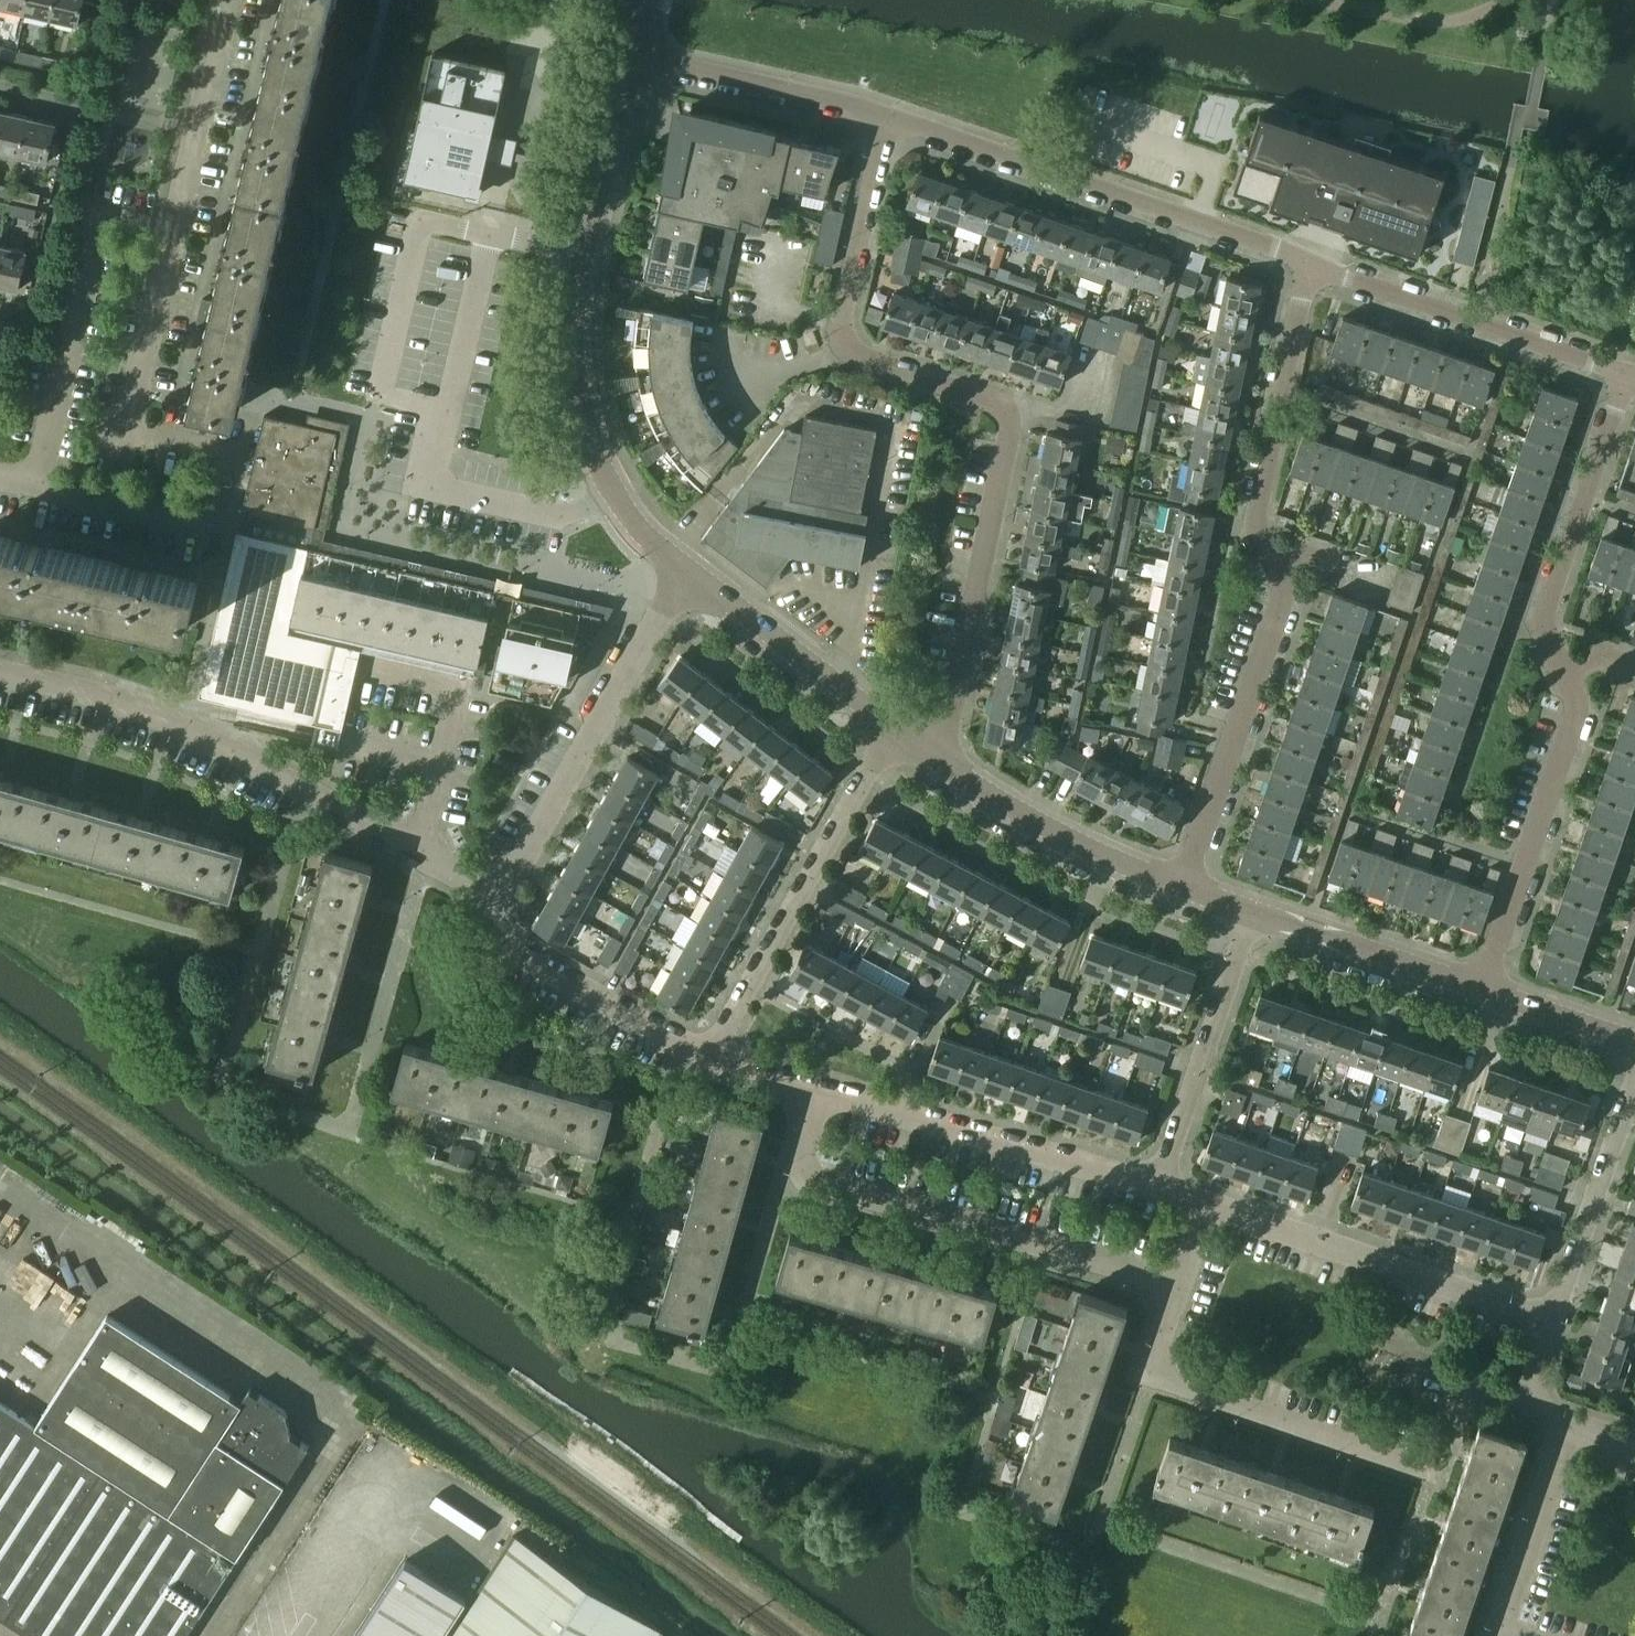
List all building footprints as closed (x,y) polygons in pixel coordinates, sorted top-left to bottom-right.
[(29,0),(2,0),(0,7),(26,13),(29,0)] [(56,0),(29,0),(26,13),(52,19),(56,0)] [(52,19),(90,27),(95,4),(83,2),(84,0),(56,0),(52,19)] [(334,0),(285,0),(216,300),(204,297),(196,331),(208,334),(194,398),(239,408),(334,0)] [(18,50),(0,46),(0,57),(15,61),(18,50)] [(41,66),(43,56),(18,50),(15,61),(41,66)] [(406,178),(479,195),(507,69),(434,52),(406,178)] [(68,62),(43,56),(41,66),(66,72),(68,62)] [(826,194),(841,150),(842,150),(842,149),(828,144),(828,145),(829,146),(829,147),(801,141),(801,139),(794,139),(792,139),(793,138),(776,134),(777,131),(736,121),(726,118),(716,117),(707,115),(681,111),(677,144),(677,146),(676,150),(673,149),(660,206),(661,207),(661,208),(658,215),(659,216),(655,232),(653,239),(654,239),(648,265),(647,265),(646,272),(646,276),(690,286),(706,217),(728,222),(739,224),(741,224),(743,214),(763,221),(768,209),(774,189),(780,191),(782,184),(826,194)] [(30,118),(4,112),(0,129),(0,152),(21,157),(30,118)] [(1446,174),(1390,156),(1353,144),(1261,113),(1248,152),(1234,194),(1309,218),(1310,219),(1312,212),(1315,213),(1318,214),(1321,215),(1324,216),(1323,220),(1332,224),(1344,227),(1343,230),(1419,255),(1446,174)] [(56,124),(30,118),(21,157),(47,162),(56,124)] [(934,213),(946,181),(919,172),(908,204),(934,213)] [(1460,234),(1452,263),(1463,265),(1474,268),(1496,181),(1474,176),(1468,200),(1460,234)] [(960,222),(971,190),(946,181),(934,213),(960,222)] [(14,188),(0,184),(0,195),(12,197),(14,188)] [(41,194),(14,188),(12,197),(39,203),(41,194)] [(985,231),(996,198),(971,190),(960,222),(985,231)] [(1010,239),(1021,207),(996,198),(985,231),(1010,239)] [(11,203),(0,201),(0,212),(8,214),(11,203)] [(35,220),(38,209),(11,203),(8,214),(35,220)] [(797,221),(798,215),(798,214),(777,206),(775,216),(797,221)] [(1035,248),(1046,215),(1021,207),(1010,239),(1035,248)] [(843,222),(845,212),(826,208),(824,216),(843,222)] [(1060,256),(1071,224),(1046,215),(1035,248),(1060,256)] [(735,240),(738,226),(739,224),(728,222),(724,238),(735,240)] [(833,265),(842,229),(822,223),(814,261),(833,265)] [(1084,265),(1096,233),(1071,224),(1060,256),(1084,265)] [(923,253),(925,239),(899,233),(896,247),(923,253)] [(1109,273),(1120,241),(1096,233),(1084,265),(1109,273)] [(940,243),(925,239),(923,253),(936,257),(940,243)] [(1135,282),(1146,250),(1120,241),(1109,273),(1135,282)] [(730,262),(734,246),(723,244),(719,260),(730,262)] [(1,245),(0,250),(0,285),(19,290),(28,251),(1,245)] [(1160,291),(1171,259),(1146,250),(1135,282),(1160,291)] [(918,273),(921,259),(895,254),(892,268),(918,273)] [(972,269),(975,260),(961,255),(958,265),(972,269)] [(984,274),(987,264),(975,260),(972,269),(984,274)] [(944,277),(947,268),(933,263),(930,272),(944,277)] [(1200,273),(1187,269),(1178,293),(1191,298),(1200,273)] [(1021,286),(1024,277),(1011,272),(1008,282),(1021,286)] [(723,294),(727,278),(716,275),(712,291),(723,294)] [(980,290),(984,280),(971,276),(967,285),(980,290)] [(1034,291),(1038,282),(1024,277),(1021,286),(1034,291)] [(1256,311),(1261,285),(1228,278),(1222,304),(1256,311)] [(994,294),(997,285),(984,280),(980,290),(994,294)] [(1077,295),(1074,294),(1071,303),(1085,308),(1090,291),(1080,287),(1077,295)] [(1071,303),(1074,294),(1061,290),(1058,299),(1071,303)] [(909,334),(920,301),(895,293),(884,325),(909,334)] [(1030,307),(1033,297),(1021,293),(1018,302),(1030,307)] [(1044,311),(1047,302),(1033,297),(1030,307),(1044,311)] [(934,342),(945,310),(920,301),(909,334),(934,342)] [(688,324),(689,318),(619,302),(619,304),(641,308),(640,312),(618,307),(618,309),(639,313),(638,321),(637,328),(637,335),(636,343),(636,350),(636,357),(637,364),(638,372),(616,375),(616,377),(638,373),(639,382),(618,385),(618,387),(639,383),(641,390),(643,397),(645,405),(647,411),(650,418),(653,425),(656,432),(659,438),(641,449),(642,451),(660,439),(665,447),(646,458),(647,460),(666,448),(671,456),(676,462),(681,468),(686,473),(691,479),(696,484),(702,489),(738,446),(730,439),(726,444),(722,440),(718,435),(714,430),(710,425),(706,419),(703,413),(700,408),(697,402),(694,396),(692,389),(690,383),(689,377),(688,370),(687,364),(686,357),(686,351),(686,344),(686,337),(687,331),(688,324)] [(959,351),(970,318),(956,314),(959,305),(948,302),(946,310),(945,310),(934,342),(959,351)] [(1251,337),(1256,311),(1222,304),(1216,330),(1251,337)] [(1183,309),(1173,306),(1169,318),(1178,322),(1183,309)] [(1084,315),(1071,310),(1068,320),(1081,324),(1084,315)] [(1009,368),(1020,336),(1007,331),(1012,318),(1000,314),(996,327),(995,327),(983,359),(1009,368)] [(1105,350),(1116,316),(1112,315),(1109,323),(1101,321),(1093,346),(1105,350)] [(1118,354),(1129,321),(1116,316),(1105,350),(1117,354),(1118,354)] [(1093,346),(1101,321),(1090,317),(1081,342),(1093,346)] [(1357,360),(1369,325),(1344,317),(1332,352),(1357,360)] [(983,359),(995,327),(970,318),(959,351),(983,359)] [(1173,335),(1178,322),(1169,318),(1164,332),(1173,335)] [(1133,364),(1144,335),(1147,327),(1129,321),(1118,354),(1117,354),(1124,363),(1133,364)] [(1382,369),(1394,334),(1369,325),(1357,360),(1382,369)] [(1033,376),(1049,331),(1039,327),(1034,341),(1020,336),(1009,368),(1033,376)] [(1245,364),(1251,337),(1216,330),(1210,356),(1245,364)] [(1060,386),(1071,353),(1046,345),(1051,331),(1049,331),(1033,376),(1060,386)] [(1407,378),(1419,343),(1394,334),(1382,369),(1407,378)] [(1150,367),(1155,340),(1155,339),(1144,335),(1133,364),(1150,367)] [(1434,387),(1446,352),(1419,343),(1407,378),(1434,387)] [(1459,396),(1471,360),(1446,352),(1434,387),(1459,396)] [(1240,390),(1245,364),(1210,356),(1204,382),(1240,390)] [(1168,360),(1158,358),(1156,372),(1165,374),(1168,360)] [(1483,404),(1495,369),(1471,360),(1459,396),(1483,404)] [(1147,381),(1150,367),(1133,364),(1124,363),(1121,376),(1147,381)] [(1163,387),(1165,374),(1156,372),(1153,386),(1163,387)] [(1502,401),(1510,375),(1502,373),(1493,398),(1502,401)] [(1147,381),(1121,376),(1119,389),(1145,394),(1147,381)] [(1235,416),(1240,390),(1204,382),(1198,408),(1235,416)] [(1344,402),(1347,393),(1321,385),(1318,393),(1344,402)] [(1563,444),(1578,398),(1543,386),(1528,432),(1563,444)] [(1142,406),(1145,394),(1119,389),(1116,401),(1142,406)] [(1369,410),(1372,401),(1351,395),(1348,403),(1369,410)] [(1140,419),(1142,406),(1116,401),(1114,413),(1140,419)] [(1493,426),(1500,405),(1492,402),(1485,423),(1493,426)] [(1397,410),(1376,403),(1373,411),(1394,418),(1397,410)] [(1230,441),(1235,416),(1198,408),(1194,423),(1180,420),(1178,431),(1192,434),(1230,441)] [(1158,412),(1148,410),(1145,424),(1155,426),(1158,412)] [(1419,426),(1422,418),(1401,411),(1398,419),(1419,426)] [(1137,431),(1140,419),(1114,413),(1111,426),(1137,431)] [(1310,478),(1323,440),(1310,436),(1312,430),(1316,431),(1321,417),(1311,413),(1304,433),(1291,471),(1310,478)] [(332,457),(338,432),(314,426),(265,414),(260,440),(332,457)] [(877,429),(805,415),(802,432),(784,429),(702,537),(703,538),(705,535),(767,583),(780,566),(789,554),(858,568),(868,513),(861,511),(877,429)] [(1447,435),(1449,427),(1426,419),(1423,428),(1447,435)] [(1077,466),(1082,439),(1080,439),(1083,425),(1057,420),(1054,434),(1048,432),(1043,459),(1077,466)] [(1329,484),(1349,426),(1339,423),(1334,437),(1338,438),(1336,445),(1323,440),(1310,478),(1329,484)] [(1166,428),(1155,426),(1145,424),(1140,449),(1150,451),(1154,432),(1164,435),(1166,428)] [(1348,491),(1361,453),(1348,449),(1350,443),(1354,444),(1359,430),(1349,426),(1329,484),(1348,491)] [(1470,443),(1473,435),(1449,427),(1447,435),(1470,443)] [(1485,451),(1492,430),(1483,427),(1476,448),(1485,451)] [(1552,476),(1563,444),(1528,432),(1517,464),(1552,476)] [(1224,467),(1230,441),(1192,434),(1187,460),(1224,467)] [(1367,497),(1387,439),(1377,436),(1372,450),(1376,452),(1374,458),(1361,453),(1348,491),(1367,497)] [(1386,504),(1398,466),(1385,462),(1388,456),(1391,457),(1396,443),(1387,439),(1367,497),(1386,504)] [(327,479),(332,457),(260,440),(254,462),(327,479)] [(1404,510),(1424,452),(1415,449),(1410,463),(1414,464),(1411,471),(1398,466),(1386,504),(1404,510)] [(1423,516),(1436,479),(1423,475),(1425,468),(1429,470),(1434,455),(1424,452),(1404,510),(1423,516)] [(1476,476),(1483,455),(1475,452),(1468,473),(1476,476)] [(1071,492),(1077,466),(1043,459),(1038,485),(1071,492)] [(1219,494),(1224,467),(1187,460),(1183,475),(1174,473),(1168,497),(1210,506),(1213,493),(1219,494)] [(1442,523),(1458,479),(1457,479),(1462,465),(1452,461),(1447,476),(1451,477),(1449,483),(1436,479),(1423,516),(1442,523)] [(321,502),(327,479),(254,462),(249,486),(321,502)] [(1543,500),(1552,476),(1517,464),(1508,488),(1543,500)] [(1467,501),(1474,480),(1466,477),(1459,498),(1467,501)] [(1091,505),(1093,497),(1071,492),(1038,485),(1032,511),(1066,518),(1081,521),(1085,504),(1091,505)] [(316,527),(321,502),(249,486),(243,510),(292,521),(316,527)] [(1122,502),(1125,488),(1116,486),(1113,501),(1122,502)] [(1619,487),(1616,495),(1634,502),(1634,492),(1619,487)] [(1534,526),(1543,500),(1508,488),(1499,514),(1534,526)] [(1134,525),(1140,498),(1130,496),(1127,510),(1125,523),(1134,525)] [(1118,522),(1122,502),(1113,501),(1109,521),(1118,522)] [(1459,526),(1466,505),(1457,502),(1450,523),(1459,526)] [(1209,540),(1215,514),(1181,507),(1176,533),(1209,540)] [(1061,544),(1066,518),(1032,511),(1027,536),(1061,544)] [(1526,550),(1534,526),(1499,514),(1491,538),(1526,550)] [(1609,580),(1622,542),(1609,538),(1611,532),(1615,533),(1620,519),(1610,515),(1603,536),(1602,536),(1589,573),(1609,580)] [(1132,533),(1134,525),(1125,523),(1123,531),(1132,533)] [(1450,551),(1457,530),(1449,527),(1442,548),(1450,551)] [(238,531),(200,696),(317,723),(313,743),(337,748),(339,749),(355,677),(365,636),(344,631),(318,625),(313,649),(277,641),(240,632),(262,537),(262,536),(238,531)] [(1112,553),(1116,534),(1107,533),(1103,552),(1112,553)] [(1204,567),(1209,540),(1176,533),(1170,560),(1204,567)] [(90,556),(0,535),(0,583),(80,602),(90,556)] [(1129,551),(1132,537),(1122,535),(1119,549),(1129,551)] [(1082,548),(1061,544),(1027,536),(1022,564),(1055,570),(1058,554),(1080,559),(1082,548)] [(262,537),(240,632),(277,641),(299,546),(262,537)] [(1518,574),(1526,550),(1491,538),(1483,562),(1518,574)] [(1634,565),(1634,546),(1634,547),(1622,542),(1609,580),(1628,587),(1634,565)] [(299,546),(277,641),(313,649),(318,625),(317,625),(333,554),(299,546)] [(1126,564),(1129,551),(1119,549),(1116,562),(1126,564)] [(1110,562),(1112,553),(1103,552),(1101,560),(1110,562)] [(1441,576),(1449,555),(1440,552),(1433,573),(1441,576)] [(333,554),(317,625),(318,625),(344,631),(360,559),(333,553),(333,554)] [(199,582),(90,556),(80,602),(188,627),(199,582)] [(360,559),(344,631),(365,636),(376,639),(393,567),(360,559)] [(1199,592),(1204,567),(1170,560),(1165,586),(1199,592)] [(1510,598),(1518,574),(1483,562),(1475,586),(1510,598)] [(1420,587),(1425,574),(1400,565),(1395,579),(1420,587)] [(393,567),(376,639),(407,646),(424,574),(393,567)] [(1063,605),(1068,580),(1026,571),(1023,585),(1017,583),(1012,610),(1046,617),(1049,602),(1063,605)] [(424,574),(407,646),(439,653),(455,581),(424,574)] [(1433,601),(1440,580),(1432,577),(1425,598),(1433,601)] [(1420,587),(1395,579),(1391,591),(1416,599),(1420,587)] [(455,581),(439,653),(478,662),(476,670),(491,674),(502,627),(487,624),(489,614),(491,614),(497,591),(455,581)] [(1094,584),(1094,585),(1090,606),(1101,608),(1105,586),(1094,584)] [(1193,619),(1199,592),(1165,586),(1160,611),(1193,619)] [(1500,626),(1510,598),(1475,586),(1465,614),(1500,626)] [(1118,603),(1121,589),(1112,587),(1109,601),(1118,603)] [(489,614),(487,624),(502,627),(491,674),(493,674),(489,690),(553,705),(566,681),(573,683),(584,663),(583,663),(588,655),(582,652),(602,615),(497,591),(491,614),(489,614)] [(1412,611),(1416,599),(1391,591),(1387,603),(1412,611)] [(1359,635),(1369,605),(1334,593),(1323,623),(1359,635)] [(1114,625),(1118,603),(1109,601),(1104,623),(1114,625)] [(1424,626),(1432,605),(1423,602),(1416,623),(1424,626)] [(1040,643),(1046,617),(1012,610),(1007,636),(1040,643)] [(1188,644),(1193,619),(1160,611),(1155,637),(1188,644)] [(1492,649),(1500,626),(1465,614),(1457,637),(1492,649)] [(1401,645),(1409,620),(1401,617),(1392,642),(1401,645)] [(1350,661),(1359,635),(1323,623),(1314,649),(1350,661)] [(1416,651),(1423,630),(1415,627),(1407,648),(1416,651)] [(1108,654),(1112,632),(1103,630),(1098,652),(1108,654)] [(1035,668),(1040,643),(1007,636),(1002,661),(1035,668)] [(1091,653),(1094,639),(1085,637),(1082,651),(1091,653)] [(1183,669),(1188,644),(1155,637),(1149,662),(1183,669)] [(1483,675),(1492,649),(1457,637),(1448,663),(1483,675)] [(1392,670),(1399,649),(1391,646),(1384,667),(1392,670)] [(1342,683),(1350,661),(1314,649),(1307,671),(1342,683)] [(1089,666),(1091,653),(1082,651),(1079,665),(1089,666)] [(1105,668),(1108,654),(1098,652),(1095,666),(1105,668)] [(1407,676),(1414,655),(1406,653),(1399,673),(1407,676)] [(679,699),(700,672),(679,656),(658,683),(679,699)] [(1030,693),(1035,668),(1002,661),(997,687),(1030,693)] [(1178,695),(1183,669),(1149,662),(1144,688),(1178,695)] [(1474,702),(1483,675),(1448,663),(1439,690),(1474,702)] [(1333,709),(1342,683),(1307,671),(1298,697),(1333,709)] [(701,716),(722,688),(700,672),(679,699),(701,716)] [(1384,695),(1391,674),(1382,672),(1375,692),(1384,695)] [(1399,701),(1406,680),(1398,677),(1390,698),(1399,701)] [(1025,720),(1030,693),(997,687),(991,713),(1025,720)] [(723,733),(744,705),(722,688),(701,716),(723,733)] [(1172,723),(1178,695),(1144,688),(1138,716),(1140,717),(1138,730),(1161,735),(1155,762),(1181,767),(1187,740),(1163,735),(1166,722),(1172,723)] [(1081,704),(1083,691),(1074,689),(1071,702),(1081,704)] [(1466,724),(1474,702),(1439,690),(1431,712),(1466,724)] [(1632,695),(1623,721),(1634,725),(1634,696),(1632,695)] [(1324,735),(1333,709),(1298,697),(1289,723),(1324,735)] [(1375,720),(1382,699),(1374,697),(1367,717),(1375,720)] [(1078,719),(1081,704),(1071,702),(1068,717),(1078,719)] [(1390,726),(1397,705),(1389,703),(1382,723),(1390,726)] [(744,749),(765,721),(744,705),(723,733),(744,749)] [(1457,750),(1466,724),(1431,712),(1422,738),(1457,750)] [(1019,747),(1025,720),(991,713),(985,741),(1019,747)] [(1075,731),(1078,719),(1068,717),(1063,716),(1061,729),(1075,731)] [(767,767),(788,739),(765,721),(744,749),(767,767)] [(1623,721),(1615,745),(1634,752),(1634,725),(1623,721)] [(1366,745),(1374,724),(1365,722),(1358,742),(1366,745)] [(655,748),(661,737),(636,723),(630,734),(655,748)] [(1316,760),(1324,735),(1289,723),(1280,748),(1316,760)] [(1382,751),(1389,731),(1380,728),(1373,749),(1382,751)] [(1153,749),(1155,740),(1141,737),(1139,746),(1153,749)] [(1449,774),(1457,750),(1422,738),(1414,762),(1449,774)] [(789,784),(811,756),(788,739),(767,767),(789,784)] [(1058,771),(1070,748),(1057,741),(1045,765),(1058,771)] [(666,744),(661,752),(679,761),(683,754),(666,744)] [(1615,745),(1606,770),(1634,780),(1634,752),(1615,745)] [(1358,770),(1365,750),(1357,747),(1349,768),(1358,770)] [(650,791),(659,773),(665,762),(641,748),(634,760),(629,757),(619,774),(650,791)] [(1307,786),(1316,760),(1280,748),(1272,774),(1307,786)] [(1097,798),(1112,767),(1089,755),(1088,757),(1076,751),(1064,774),(1076,781),(1073,786),(1097,798)] [(1372,779),(1380,756),(1372,753),(1364,776),(1372,779)] [(833,773),(811,756),(789,784),(812,801),(833,773)] [(689,757),(685,765),(702,775),(707,767),(689,757)] [(1440,798),(1449,774),(1414,762),(1405,786),(1440,798)] [(1121,810),(1136,780),(1112,767),(1097,798),(1121,810)] [(1634,801),(1634,780),(1606,770),(1598,796),(1633,808),(1634,801)] [(1349,795),(1356,775),(1348,772),(1341,793),(1349,795)] [(636,815),(650,791),(619,774),(605,799),(636,815)] [(1299,808),(1307,786),(1272,774),(1264,796),(1299,808)] [(1370,786),(1372,779),(1364,776),(1356,799),(1364,802),(1370,786)] [(46,792),(0,779),(0,830),(32,839),(46,792)] [(703,780),(699,788),(707,792),(714,796),(718,788),(703,780)] [(1144,822),(1160,792),(1136,780),(1121,810),(1144,822)] [(1373,805),(1378,789),(1370,786),(1364,802),(1373,805)] [(1431,825),(1440,798),(1405,786),(1396,813),(1431,825)] [(693,816),(707,792),(699,788),(686,812),(693,816)] [(101,858),(115,811),(46,792),(32,839),(101,858)] [(724,792),(720,800),(738,809),(742,802),(724,792)] [(1169,835),(1185,805),(1160,792),(1144,822),(1169,835)] [(1290,836),(1299,808),(1264,796),(1254,824),(1290,836)] [(1624,833),(1633,808),(1598,796),(1589,820),(1624,833)] [(1341,820),(1348,800),(1339,797),(1332,818),(1341,820)] [(622,841),(636,815),(605,799),(591,824),(622,841)] [(793,825),(751,801),(744,813),(786,836),(793,825)] [(713,813),(705,808),(695,826),(703,830),(713,813)] [(168,877),(182,830),(115,811),(101,858),(168,877)] [(680,840),(690,823),(682,818),(672,835),(680,840)] [(883,861),(899,830),(875,818),(859,849),(883,861)] [(1349,884),(1362,846),(1349,841),(1351,835),(1355,836),(1360,822),(1350,819),(1345,833),(1329,877),(1349,884)] [(1615,858),(1624,833),(1589,820),(1580,846),(1615,858)] [(1332,845),(1339,825),(1331,822),(1324,843),(1332,845)] [(608,866),(622,841),(591,824),(578,849),(608,866)] [(1282,858),(1290,836),(1254,824),(1247,846),(1282,858)] [(769,868),(783,842),(753,825),(739,850),(769,868)] [(1368,890),(1388,832),(1378,828),(1373,843),(1377,844),(1375,850),(1362,846),(1349,884),(1368,890)] [(233,895),(246,848),(182,830),(168,877),(233,895)] [(908,875),(925,844),(899,830),(883,861),(908,875)] [(700,836),(692,832),(682,850),(690,854),(700,836)] [(1387,897),(1400,859),(1387,854),(1389,848),(1392,849),(1397,835),(1388,832),(1368,890),(1387,897)] [(1405,903),(1425,844),(1416,841),(1411,856),(1415,857),(1413,863),(1400,859),(1387,897),(1405,903)] [(667,864),(676,846),(669,842),(659,859),(667,864)] [(931,887),(947,856),(925,844),(908,875),(931,887)] [(1424,909),(1437,872),(1424,867),(1426,861),(1430,862),(1435,848),(1425,844),(1405,903),(1424,909)] [(1274,882),(1282,858),(1247,846),(1239,870),(1274,882)] [(1607,884),(1615,858),(1580,846),(1572,872),(1607,884)] [(1323,873),(1331,850),(1322,847),(1314,870),(1323,873)] [(593,892),(608,866),(578,849),(563,876),(593,892)] [(769,868),(739,850),(725,875),(756,892),(769,868)] [(352,946),(363,906),(374,865),(327,852),(305,932),(352,946)] [(1443,916),(1463,857),(1453,854),(1449,868),(1452,870),(1450,876),(1437,872),(1424,909),(1443,916)] [(686,860),(679,856),(669,873),(677,878),(686,860)] [(956,900),(973,869),(947,856),(931,887),(956,900)] [(1462,922),(1475,884),(1462,880),(1464,874),(1467,875),(1472,861),(1463,857),(1443,916),(1462,922)] [(653,888),(663,870),(655,866),(646,883),(653,888)] [(1481,929),(1494,891),(1501,870),(1491,867),(1486,881),(1490,882),(1488,889),(1475,884),(1462,922),(1481,929)] [(983,914),(999,883),(973,869),(956,900),(983,914)] [(1315,896),(1323,873),(1314,870),(1306,893),(1315,896)] [(1599,908),(1607,884),(1572,872),(1563,896),(1599,908)] [(742,916),(756,892),(725,875),(712,899),(742,916)] [(579,919),(593,892),(563,876),(548,902),(579,919)] [(673,884),(665,880),(656,897),(663,902),(673,884)] [(867,894),(842,881),(835,892),(860,906),(867,894)] [(1006,926),(1022,895),(999,883),(983,914),(1006,926)] [(640,911),(650,894),(642,890),(632,907),(640,911)] [(1030,939),(1046,908),(1022,895),(1006,926),(1030,939)] [(1589,935),(1599,908),(1563,896),(1554,923),(1589,935)] [(728,941),(742,916),(712,899),(698,924),(728,941)] [(857,912),(833,899),(826,910),(851,923),(852,920),(857,912)] [(566,942),(579,919),(548,902),(535,925),(566,942)] [(871,902),(867,910),(884,919),(889,911),(871,902)] [(650,925),(660,908),(652,904),(642,921),(650,925)] [(1070,921),(1046,908),(1030,939),(1054,952),(1070,921)] [(870,929),(874,922),(857,912),(852,920),(870,929)] [(627,935),(637,918),(629,914),(619,931),(627,935)] [(913,924),(895,915),(891,923),(909,932),(913,924)] [(1581,960),(1589,935),(1554,923),(1546,948),(1581,960)] [(715,965),(728,941),(698,924),(685,948),(715,965)] [(1634,934),(1634,926),(1629,924),(1622,945),(1630,948),(1634,934)] [(899,934),(881,925),(877,933),(894,942),(899,934)] [(627,976),(650,934),(639,928),(615,970),(627,976)] [(919,928),(915,936),(933,945),(937,937),(919,928)] [(333,1013),(350,952),(352,946),(305,932),(286,1000),(333,1013)] [(1107,976),(1119,943),(1092,934),(1081,967),(1107,976)] [(610,967),(623,942),(612,935),(598,960),(610,967)] [(923,947),(905,938),(901,946),(919,955),(923,947)] [(944,941),(939,948),(957,958),(961,950),(944,941)] [(812,985),(828,955),(807,943),(791,974),(812,985)] [(1133,985),(1145,952),(1119,943),(1107,976),(1133,985)] [(715,965),(685,948),(672,972),(702,989),(715,965)] [(1572,985),(1581,960),(1546,948),(1537,973),(1572,985)] [(1622,973),(1629,952),(1621,949),(1613,970),(1622,973)] [(1158,994),(1170,961),(1145,952),(1133,985),(1158,994)] [(968,953),(964,961),(981,970),(985,963),(968,953)] [(837,999),(854,968),(828,955),(812,985),(837,999)] [(1186,1004),(1197,971),(1170,961),(1158,994),(1186,1004)] [(949,993),(963,968),(951,962),(938,987),(949,993)] [(992,966),(988,974),(1005,983),(1010,976),(992,966)] [(862,1012),(878,981),(854,968),(837,999),(862,1012)] [(961,999),(974,974),(963,968),(949,993),(961,999)] [(689,1011),(702,989),(672,972),(659,994),(689,1011)] [(1613,998),(1620,977),(1612,974),(1605,995),(1613,998)] [(887,1025),(903,995),(878,981),(862,1012),(887,1025)] [(1050,1013),(1059,987),(1047,982),(1037,1009),(1050,1013)] [(1071,991),(1059,987),(1050,1013),(1062,1018),(1071,991)] [(1275,1034),(1286,1002),(1262,993),(1250,1026),(1275,1034)] [(929,1009),(903,995),(887,1025),(913,1039),(929,1009)] [(999,1012),(1002,1004),(983,997),(980,1006),(999,1012)] [(316,1073),(331,1020),(333,1013),(286,1000),(269,1060),(272,1061),(272,1062),(273,1062),(269,1078),(268,1078),(267,1079),(308,1090),(308,1089),(307,1089),(312,1073),(313,1073),(316,1073)] [(1299,1043),(1311,1010),(1286,1002),(1275,1034),(1299,1043)] [(1024,1021),(1028,1013),(1009,1006),(1006,1015),(1024,1021)] [(1324,1051),(1335,1019),(1311,1010),(1299,1043),(1324,1051)] [(1050,1031),(1053,1022),(1035,1015),(1031,1024),(1050,1031)] [(1349,1060),(1360,1028),(1335,1019),(1324,1051),(1349,1060)] [(1115,1036),(1118,1027),(1099,1020),(1096,1029),(1115,1036)] [(1076,1039),(1079,1031),(1061,1024),(1057,1033),(1076,1039)] [(1374,1068),(1385,1036),(1360,1028),(1349,1060),(1374,1068)] [(1126,1030),(1123,1039),(1167,1054),(1172,1040),(1145,1032),(1143,1036),(1126,1030)] [(1102,1048),(1105,1039),(1086,1033),(1083,1042),(1102,1048)] [(953,1077),(964,1044),(941,1036),(929,1069),(953,1077)] [(1399,1077),(1410,1045),(1385,1036),(1374,1068),(1399,1077)] [(1128,1057),(1131,1048),(1112,1042),(1109,1051),(1128,1057)] [(466,1111),(479,1064),(407,1044),(394,1091),(466,1111)] [(980,1086),(991,1053),(964,1044),(953,1077),(980,1086)] [(1424,1085),(1435,1053),(1410,1045),(1399,1077),(1424,1085)] [(1165,1060),(1138,1050),(1134,1063),(1161,1072),(1165,1060)] [(1006,1095),(1017,1063),(991,1053),(980,1086),(1006,1095)] [(1451,1095),(1462,1063),(1435,1053),(1424,1085),(1451,1095)] [(1032,1105),(1044,1072),(1017,1063),(1006,1095),(1032,1105)] [(536,1131),(549,1084),(479,1064),(466,1111),(536,1131)] [(1257,1085),(1262,1072),(1238,1064),(1233,1077),(1257,1085)] [(1498,1120),(1513,1075),(1488,1067),(1473,1111),(1498,1120)] [(1059,1114),(1070,1081),(1044,1072),(1032,1105),(1059,1114)] [(1525,1129),(1540,1084),(1513,1075),(1498,1120),(1525,1129)] [(1282,1094),(1287,1081),(1278,1078),(1273,1091),(1282,1094)] [(1084,1122),(1095,1090),(1070,1081),(1059,1114),(1084,1122)] [(1296,1084),(1287,1081),(1282,1094),(1292,1097),(1296,1084)] [(602,1149),(615,1102),(549,1084),(536,1131),(602,1149)] [(1548,1137),(1552,1125),(1563,1092),(1540,1084),(1525,1129),(1548,1137)] [(1242,1107),(1247,1093),(1230,1088),(1222,1109),(1239,1115),(1242,1107)] [(1275,1098),(1249,1089),(1247,1093),(1242,1107),(1250,1110),(1254,1100),(1272,1106),(1275,1098)] [(1110,1132),(1122,1099),(1095,1090),(1084,1122),(1110,1132)] [(1578,1134),(1589,1101),(1563,1092),(1552,1125),(1578,1134)] [(1333,1111),(1337,1098),(1328,1095),(1323,1108),(1333,1111)] [(1347,1101),(1337,1098),(1333,1111),(1342,1114),(1347,1101)] [(1138,1141),(1149,1108),(1122,1099),(1110,1132),(1138,1141)] [(1299,1115),(1302,1107),(1283,1100),(1280,1109),(1299,1115)] [(743,1202),(760,1141),(765,1121),(718,1108),(696,1189),(743,1202)] [(1383,1128),(1387,1115),(1378,1112),(1374,1125),(1383,1128)] [(1444,1149),(1455,1117),(1439,1112),(1428,1143),(1444,1149)] [(1397,1118),(1387,1115),(1383,1128),(1392,1131),(1397,1118)] [(1470,1122),(1455,1117),(1444,1149),(1459,1154),(1470,1122)] [(1346,1151),(1355,1125),(1343,1120),(1334,1147),(1346,1151)] [(1358,1155),(1367,1129),(1355,1125),(1346,1151),(1358,1155)] [(1228,1171),(1239,1138),(1214,1130),(1203,1163),(1228,1171)] [(1255,1180),(1267,1147),(1239,1138),(1228,1171),(1255,1180)] [(1418,1156),(1421,1147),(1402,1141),(1399,1149),(1418,1156)] [(1280,1188),(1291,1155),(1267,1147),(1255,1180),(1280,1188)] [(1448,1157),(1430,1150),(1427,1159),(1446,1165),(1448,1157)] [(1509,1171),(1514,1157),(1505,1154),(1500,1168),(1509,1171)] [(1308,1198),(1319,1165),(1291,1155),(1280,1188),(1308,1198)] [(1523,1160),(1514,1157),(1509,1171),(1519,1174),(1523,1160)] [(1471,1174),(1474,1165),(1455,1159),(1452,1167),(1471,1174)] [(1560,1188),(1564,1175),(1538,1166),(1534,1179),(1560,1188)] [(1497,1182),(1499,1174),(1481,1168),(1478,1176),(1497,1182)] [(1376,1212),(1387,1179),(1364,1171),(1352,1204),(1376,1212)] [(1523,1191),(1525,1183),(1507,1177),(1504,1185),(1523,1191)] [(1403,1221),(1414,1188),(1387,1179),(1376,1212),(1403,1221)] [(1555,1207),(1559,1194),(1532,1185),(1528,1198),(1555,1207)] [(1428,1230),(1440,1197),(1414,1188),(1403,1221),(1428,1230)] [(723,1270),(735,1230),(743,1202),(696,1189),(676,1257),(723,1270)] [(1455,1239),(1466,1206),(1440,1197),(1428,1230),(1455,1239)] [(1479,1247),(1490,1214),(1466,1206),(1455,1239),(1479,1247)] [(1504,1256),(1515,1223),(1490,1214),(1479,1247),(1504,1256)] [(1634,1220),(1625,1246),(1634,1249),(1634,1220)] [(1535,1266),(1546,1233),(1515,1223),(1504,1256),(1535,1266)] [(848,1301),(862,1253),(791,1234),(778,1281),(848,1301)] [(1625,1246),(1617,1271),(1634,1277),(1634,1249),(1625,1246)] [(921,1321),(935,1274),(862,1253),(848,1301),(921,1321)] [(647,1259),(634,1256),(630,1269),(632,1270),(644,1273),(647,1259)] [(707,1329),(715,1299),(723,1270),(676,1257),(660,1316),(663,1317),(658,1334),(699,1345),(704,1328),(707,1329)] [(1617,1271),(1608,1296),(1634,1305),(1634,1277),(1617,1271)] [(999,1292),(969,1284),(935,1274),(921,1321),(986,1339),(999,1292)] [(1101,1389),(1115,1348),(1128,1309),(1082,1293),(1054,1373),(1101,1389)] [(1634,1324),(1634,1305),(1608,1296),(1600,1321),(1632,1332),(1634,1324)] [(649,1328),(653,1315),(640,1311),(637,1324),(649,1328)] [(189,1367),(108,1314),(36,1425),(0,1401),(0,1615),(20,1628),(189,1367)] [(1624,1357),(1632,1332),(1600,1321),(1591,1346),(1624,1357)] [(1615,1383),(1624,1357),(1591,1346),(1582,1372),(1615,1383)] [(189,1367),(20,1628),(32,1635),(185,1635),(309,1446),(292,1435),(287,1411),(260,1394),(259,1395),(249,1389),(242,1401),(189,1367)] [(1078,1454),(1092,1416),(1101,1389),(1054,1373),(1032,1438),(1078,1454)] [(1502,1513),(1527,1440),(1481,1424),(1456,1497),(1502,1513)] [(1058,1513),(1075,1463),(1078,1454),(1032,1438),(1012,1497),(1058,1513)] [(1229,1510),(1245,1463),(1171,1438),(1155,1484),(1229,1510)] [(1301,1534),(1317,1488),(1245,1463),(1229,1510),(1301,1534)] [(1359,1554),(1375,1508),(1317,1488),(1301,1534),(1359,1554)] [(1478,1583),(1502,1513),(1456,1497),(1432,1568),(1478,1583)] [(663,1630),(515,1534),(449,1635),(659,1635),(663,1630)] [(468,1598),(407,1558),(356,1635),(443,1635),(468,1598)] [(1478,1583),(1432,1568),(1408,1635),(1411,1635),(1460,1635),(1478,1583)]
